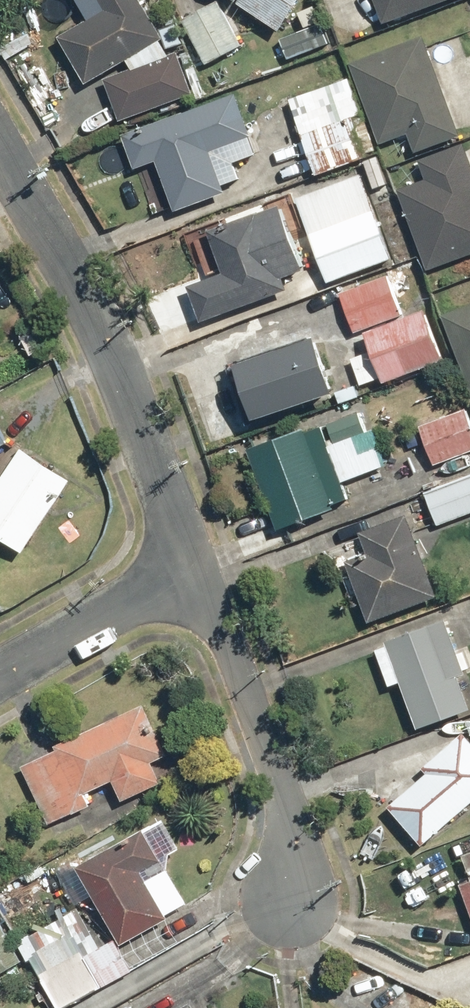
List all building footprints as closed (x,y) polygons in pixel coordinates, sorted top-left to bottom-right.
[(146,0),(102,0),(108,10),(62,37),(90,84),(131,60),(135,69),(107,78),(122,121),(195,94),(180,51),(172,54),(164,41),(168,38),(146,0)] [(221,0),(184,20),(208,65),(245,45),(221,0)] [(241,2),(283,30),(304,0),(243,0),(241,2)] [(386,23),(449,0),(378,0),(386,23)] [(463,136),(426,36),(352,63),(382,145),(411,134),(418,153),(463,136)] [(379,153),(351,78),(292,100),(320,175),(379,153)] [(198,108),(125,134),(138,169),(159,161),(178,211),(230,192),(219,162),(237,156),(218,105),(199,112),(198,108)] [(467,143),(421,160),(429,179),(401,189),(432,270),(469,256),(469,150),(467,143)] [(226,274),(192,286),(205,321),(291,290),(290,285),(294,284),(300,300),(335,287),(333,282),(396,259),(365,174),(299,198),(300,203),(285,208),(283,204),(210,230),(226,274)] [(418,260),(402,265),(409,285),(425,280),(418,260)] [(342,294),(357,332),(406,314),(391,276),(342,294)] [(446,315),(469,379),(469,306),(446,315)] [(368,332),(388,383),(448,360),(428,309),(368,332)] [(241,364),(259,419),(340,392),(321,336),(241,364)] [(437,465),(469,453),(469,412),(469,408),(423,425),(437,465)] [(308,427),(251,449),(282,530),(339,508),(337,503),(352,497),(346,482),(391,465),(377,429),(369,432),(361,412),(330,424),(337,443),(333,445),(326,426),(310,432),(308,427)] [(11,443),(0,423),(0,449),(11,443)] [(27,552),(75,480),(26,447),(6,476),(0,473),(0,534),(27,552)] [(441,526),(469,514),(469,480),(429,496),(441,526)] [(441,596),(410,514),(364,532),(372,553),(350,561),(373,622),(441,596)] [(450,619),(390,641),(391,645),(379,650),(393,687),(404,683),(421,729),(469,711),(469,699),(461,676),(469,673),(450,619)] [(60,750),(25,766),(53,825),(94,806),(88,794),(116,781),(126,801),(166,782),(156,762),(172,755),(147,704),(58,746),(60,750)] [(427,846),(469,808),(469,735),(467,731),(427,767),(431,772),(392,807),(427,846)] [(81,867),(125,945),(172,919),(145,872),(165,861),(148,830),(81,867)] [(0,889),(0,906),(8,920),(23,911),(18,902),(52,882),(41,865),(0,889)] [(20,941),(31,961),(35,959),(62,1007),(69,1007),(136,971),(118,940),(103,948),(80,908),(20,941)] [(0,918),(0,975),(1,976),(25,962),(0,918)]
